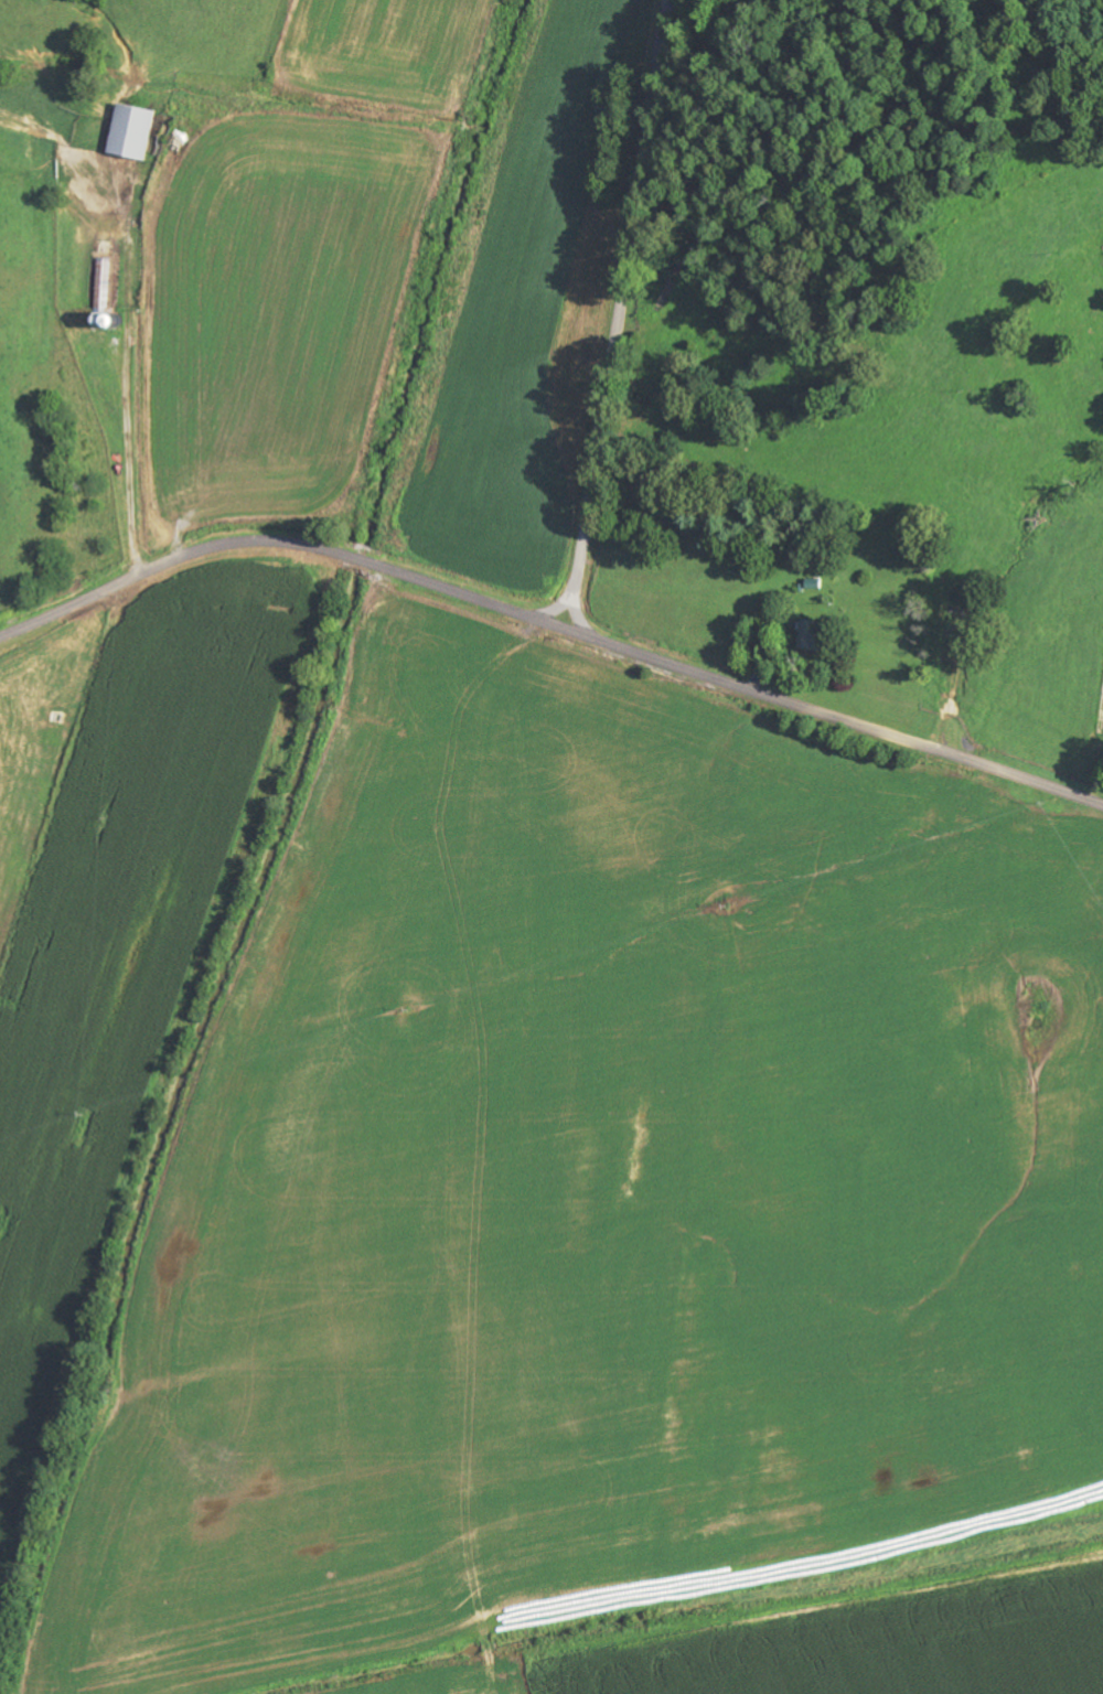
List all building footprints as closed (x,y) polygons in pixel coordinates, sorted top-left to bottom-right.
[(148,161),(157,110),(119,103),(109,153),(148,161)] [(110,313),(111,258),(97,258),(96,313),(110,313)] [(819,653),(826,624),(800,619),(794,647),(819,653)]
